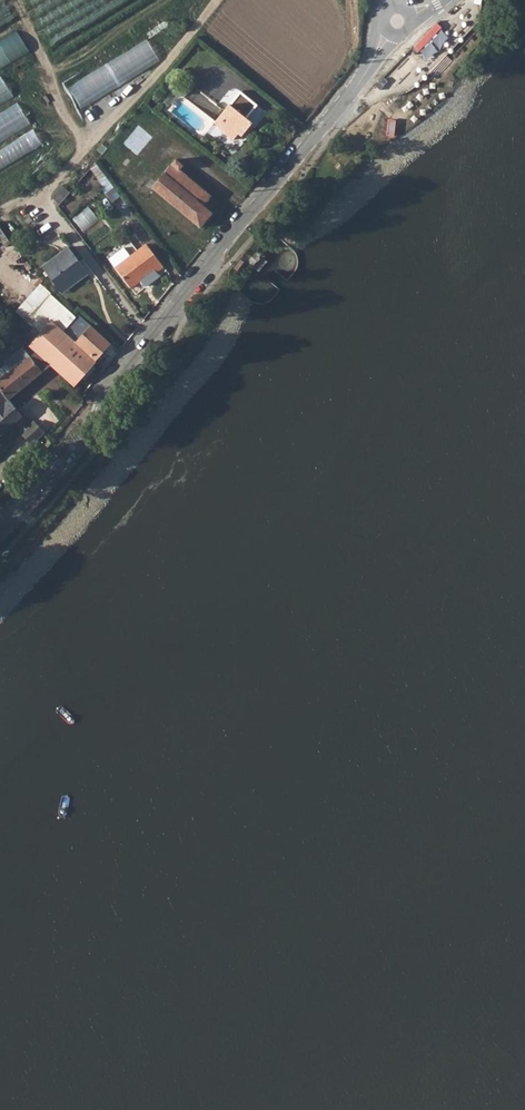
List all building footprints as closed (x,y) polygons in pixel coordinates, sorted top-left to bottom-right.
[(32,53),(20,33),(0,44),(0,71),(32,53)] [(426,36),(415,47),(420,52),(431,40),(426,36)] [(70,84),(82,107),(163,62),(150,40),(70,84)] [(0,79),(0,109),(22,96),(14,81),(8,84),(4,77),(0,79)] [(239,89),(229,101),(247,115),(257,104),(239,89)] [(247,115),(229,101),(228,103),(230,105),(228,108),(226,106),(213,121),(221,128),(220,129),(232,138),(238,132),(241,134),(251,121),(246,117),(247,115)] [(0,118),(0,145),(33,127),(22,106),(0,118)] [(139,123),(123,142),(138,155),(154,136),(139,123)] [(0,151),(0,171),(45,146),(37,131),(0,151)] [(177,159),(154,186),(186,213),(201,226),(213,212),(204,205),(212,195),(181,169),(184,165),(177,159)] [(97,163),(91,167),(114,197),(120,192),(97,163)] [(70,191),(65,185),(53,197),(71,215),(104,182),(91,170),(70,191)] [(88,205),(73,219),(86,232),(101,218),(88,205)] [(41,265),(57,287),(72,277),(75,281),(87,272),(68,246),(41,265)] [(162,267),(145,246),(115,270),(131,290),(138,284),(142,288),(145,288),(157,279),(157,275),(155,273),(162,267)] [(72,277),(57,287),(60,292),(75,281),(72,277)] [(16,311),(42,332),(53,321),(63,330),(75,315),(39,283),(16,311)] [(78,313),(63,330),(77,342),(91,325),(78,313)] [(42,332),(30,346),(36,351),(52,365),(75,386),(98,360),(112,343),(91,325),(77,342),(53,321),(42,332)] [(0,380),(0,387),(1,388),(9,399),(52,365),(36,351),(31,356),(23,346),(5,361),(13,370),(0,380)] [(17,421),(24,430),(22,433),(33,445),(45,434),(46,432),(34,420),(29,425),(9,399),(1,388),(0,387),(0,437),(17,421)]
